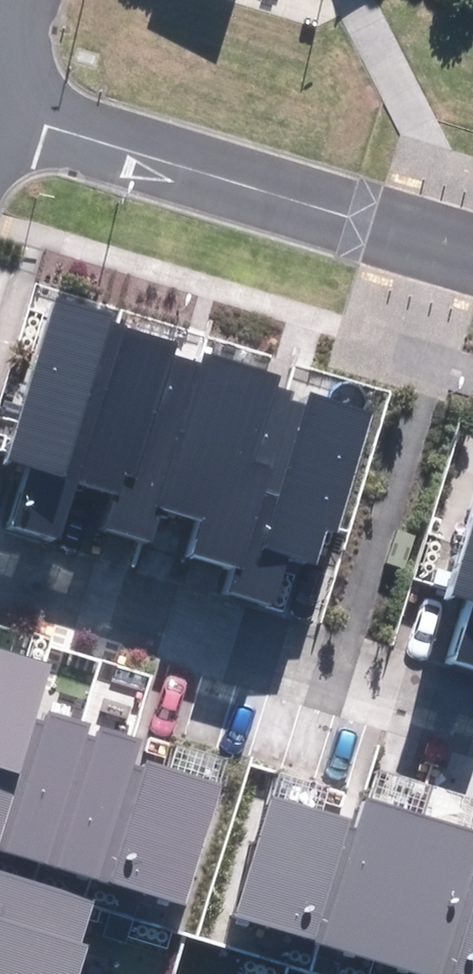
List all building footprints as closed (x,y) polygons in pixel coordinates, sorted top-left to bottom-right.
[(49,305),(1,474),(20,480),(3,538),(58,554),(74,498),(100,505),(89,543),(156,562),(165,530),(185,536),(176,566),(221,578),(214,603),(278,621),(292,571),(317,578),(365,411),(171,356),(175,341),(49,305)] [(449,596),(472,604),(472,523),(449,596)] [(456,666),(472,672),(472,615),(456,666)] [(186,904),(222,783),(148,761),(146,765),(136,762),(143,740),(101,728),(98,738),(88,735),(91,724),(48,712),(45,722),(37,719),(53,665),(0,649),(0,849),(186,904)] [(412,973),(472,973),(472,829),(367,797),(358,827),(272,801),(236,922),(412,973)] [(90,945),(80,942),(94,900),(0,870),(0,973),(81,973),(90,945)]
